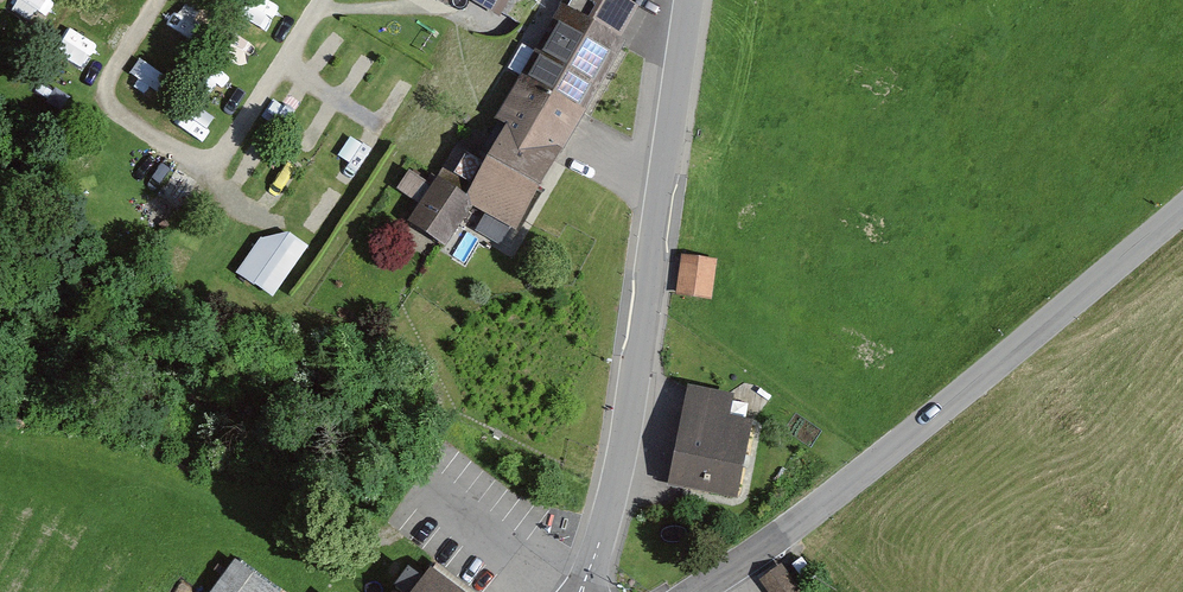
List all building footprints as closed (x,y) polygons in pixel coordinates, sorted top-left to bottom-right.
[(46,10),(49,0),(18,0),(46,10)] [(163,19),(191,35),(204,12),(182,0),(173,0),(163,19)] [(493,9),(498,0),(477,0),(493,9)] [(574,110),(615,41),(611,39),(630,6),(619,0),(568,0),(522,79),(574,110)] [(508,224),(531,185),(574,110),(522,79),(475,159),(456,150),(436,179),(468,201),(472,203),(508,224)] [(586,109),(579,124),(611,139),(618,123),(586,109)] [(416,189),(429,171),(412,160),(400,178),(416,189)] [(408,219),(441,241),(466,205),(468,201),(436,179),(408,219)] [(270,217),(242,264),(276,285),(304,237),(270,217)] [(717,288),(720,248),(683,245),(680,285),(717,288)] [(671,479),(728,490),(741,425),(720,420),(724,399),(689,392),(671,479)] [(795,572),(803,566),(797,558),(789,564),(795,572)] [(231,561),(207,591),(271,591),(231,561)] [(451,578),(432,564),(420,580),(405,568),(392,585),(402,591),(469,591),(451,578)] [(776,566),(758,579),(768,591),(795,591),(776,566)]
